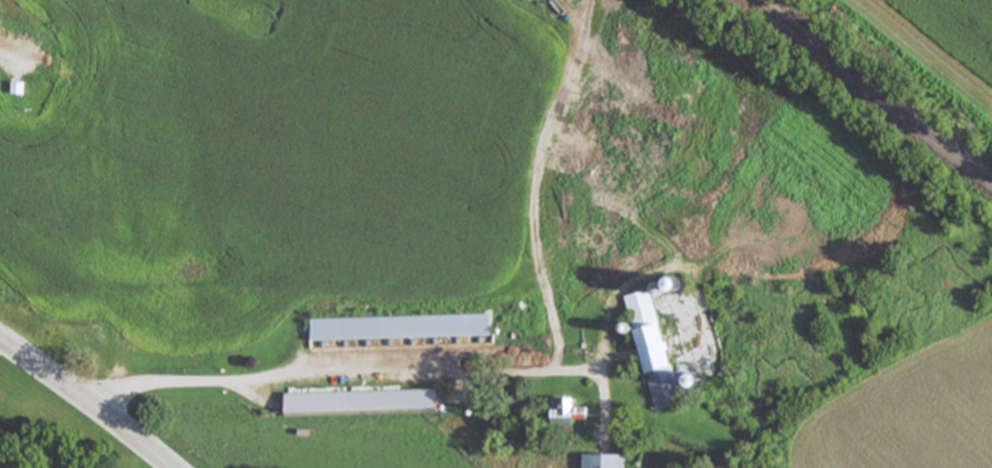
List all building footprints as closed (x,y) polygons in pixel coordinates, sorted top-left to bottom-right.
[(15,96),(28,97),(28,84),(15,84),(15,96)] [(657,414),(685,408),(682,395),(685,394),(670,325),(662,327),(655,293),(632,298),(649,377),(657,414)] [(312,320),(312,342),(495,339),(494,318),(312,320)] [(290,394),(291,413),(443,410),(443,392),(290,394)] [(596,409),(583,409),(582,400),(561,400),(562,426),(596,425),(596,409)] [(13,444),(0,432),(0,458),(13,444)] [(589,456),(589,467),(632,467),(632,457),(589,456)]
